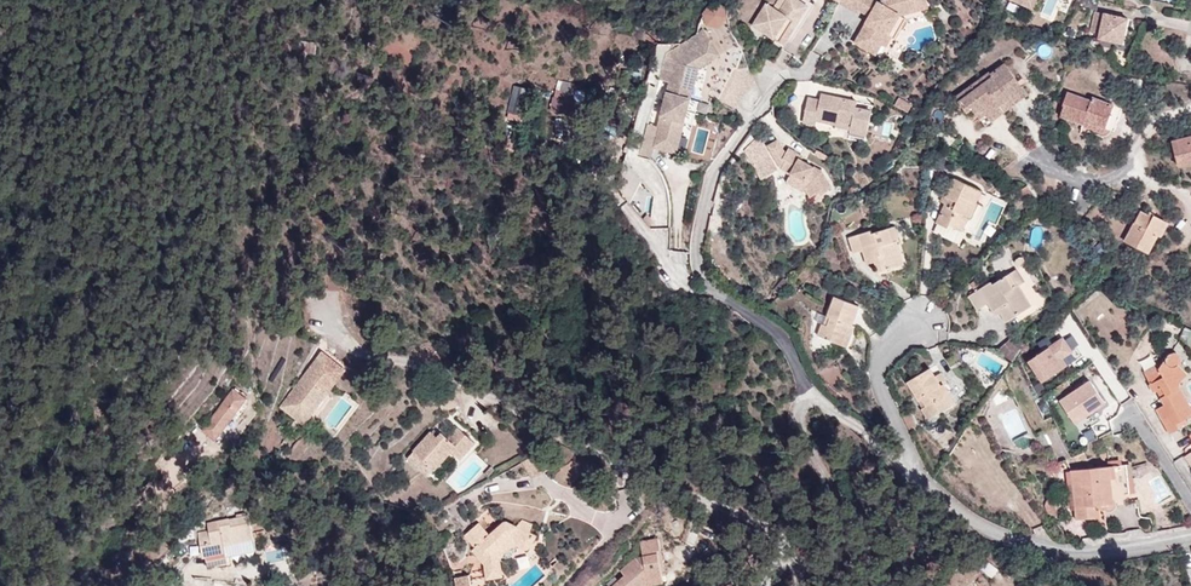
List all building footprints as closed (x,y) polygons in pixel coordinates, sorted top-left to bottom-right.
[(712,28),(730,16),(719,0),(702,12),(712,28)] [(755,25),(786,45),(809,6),(799,0),(788,0),(781,12),(774,9),(768,4),(755,25)] [(774,9),(781,12),(788,0),(779,0),(774,9)] [(862,12),(864,10),(874,16),(858,42),(878,53),(884,43),(889,46),(893,38),(891,36),(903,15),(932,8),(929,0),(894,0),(882,3),(877,0),(841,0),(862,12)] [(1036,8),(1038,0),(1015,0),(1036,8)] [(893,38),(889,46),(892,47),(909,20),(933,14),(932,8),(903,15),(891,36),(893,38)] [(1123,43),(1129,19),(1096,10),(1091,30),(1100,33),(1099,37),(1123,43)] [(714,42),(677,64),(699,70),(722,57),(714,42)] [(884,43),(878,53),(883,56),(889,46),(884,43)] [(1013,83),(1018,80),(1006,63),(991,74),(990,72),(956,97),(967,113),(972,109),(976,114),(982,109),(989,119),(1003,109),(1001,106),(1019,92),(1013,83)] [(674,73),(663,70),(660,80),(671,82),(660,128),(649,125),(641,157),(651,159),(654,147),(678,153),(686,123),(692,99),(699,70),(677,64),(674,73)] [(1026,91),(1018,80),(1013,83),(1019,92),(1001,106),(1003,109),(1026,91)] [(1061,116),(1085,125),(1086,121),(1106,128),(1114,105),(1093,98),(1092,100),(1068,92),(1063,105),(1065,104),(1061,116)] [(574,111),(577,97),(558,93),(555,106),(574,111)] [(817,120),(837,125),(838,120),(852,123),(851,126),(868,130),(872,110),(856,107),(858,101),(821,93),(820,100),(808,97),(802,122),(816,125),(817,120)] [(896,104),(909,111),(913,104),(900,97),(896,104)] [(702,102),(692,99),(686,123),(696,125),(702,102)] [(838,120),(837,125),(837,127),(850,130),(851,126),(852,123),(838,120)] [(1086,121),(1085,125),(1105,132),(1106,128),(1086,121)] [(851,126),(850,130),(850,133),(867,136),(868,130),(851,126)] [(1190,163),(1190,136),(1172,141),(1179,166),(1190,163)] [(758,137),(745,152),(761,180),(777,171),(758,137)] [(820,192),(822,195),(833,188),(822,171),(799,157),(797,156),(798,153),(789,148),(786,153),(777,139),(767,145),(781,168),(791,174),(788,179),(806,190),(811,197),(820,192)] [(955,178),(946,197),(948,198),(946,204),(936,223),(948,229),(950,226),(962,232),(968,218),(971,219),(978,203),(977,202),(982,190),(955,178)] [(804,193),(806,190),(788,179),(785,183),(804,193)] [(1024,199),(1033,193),(1027,185),(1018,191),(1024,199)] [(823,197),(822,195),(820,192),(811,197),(815,203),(823,197)] [(948,198),(946,197),(943,195),(940,201),(946,204),(948,198)] [(1153,217),(1149,215),(1141,211),(1135,222),(1134,222),(1124,240),(1150,253),(1159,236),(1162,237),(1169,223),(1154,215),(1153,217)] [(895,226),(889,228),(893,242),(896,241),(900,240),(895,226)] [(893,242),(889,228),(871,233),(870,230),(849,237),(853,255),(863,251),(866,261),(874,258),(875,262),(879,273),(904,265),(896,241),(893,242)] [(1018,267),(1026,262),(1024,257),(1019,257),(1017,259),(1014,262),(1018,267)] [(1017,268),(1010,273),(1017,285),(1019,284),(1020,286),(1026,282),(1017,268)] [(1017,285),(1010,273),(994,284),(992,281),(963,300),(972,314),(988,303),(996,317),(1001,313),(1006,323),(1032,306),(1020,286),(1019,284),(1017,285)] [(778,293),(789,281),(784,277),(773,288),(778,293)] [(835,296),(827,316),(830,318),(827,326),(824,325),(822,324),(817,336),(843,346),(852,325),(860,306),(835,296)] [(855,326),(852,325),(843,346),(847,347),(855,326)] [(1185,327),(1179,337),(1190,347),(1190,346),(1190,330),(1185,327)] [(1062,356),(1072,349),(1063,336),(1029,359),(1043,380),(1067,364),(1062,356)] [(1010,338),(996,351),(1013,358),(1020,349),(1010,338)] [(1157,391),(1163,388),(1166,394),(1161,397),(1165,404),(1157,409),(1170,434),(1180,429),(1179,428),(1175,422),(1183,418),(1185,420),(1190,417),(1190,408),(1180,388),(1180,383),(1188,375),(1179,365),(1181,362),(1180,357),(1178,354),(1174,352),(1169,354),(1166,360),(1164,361),(1159,369),(1156,364),(1143,372),(1154,393),(1157,391)] [(322,355),(280,409),(287,415),(293,408),(305,417),(341,370),(322,355)] [(926,406),(922,408),(920,409),(927,420),(956,403),(944,384),(941,385),(936,375),(931,367),(906,382),(917,401),(921,399),(926,406)] [(303,427),(345,373),(341,370),(305,417),(293,408),(287,415),(303,427)] [(941,385),(944,384),(947,381),(941,372),(936,375),(941,385)] [(1060,397),(1078,423),(1110,401),(1093,375),(1060,397)] [(217,437),(249,394),(235,384),(203,427),(217,437)] [(450,387),(436,393),(438,397),(452,392),(450,387)] [(1163,388),(1157,391),(1161,397),(1166,394),(1163,388)] [(452,392),(438,397),(443,412),(457,406),(452,392)] [(917,401),(922,408),(926,406),(921,399),(917,401)] [(911,412),(904,416),(911,428),(917,425),(911,412)] [(911,428),(904,416),(903,417),(909,430),(911,428)] [(1186,423),(1185,420),(1183,418),(1175,422),(1179,428),(1186,423)] [(408,458),(428,476),(451,451),(460,459),(475,443),(458,428),(448,438),(442,432),(437,437),(431,431),(413,450),(415,451),(408,458)] [(546,467),(539,453),(524,461),(532,474),(546,467)] [(1071,470),(1072,470),(1066,459),(1059,462),(1063,471),(1071,470)] [(1114,504),(1111,480),(1110,466),(1072,470),(1071,470),(1072,483),(1075,510),(1077,520),(1096,518),(1095,505),(1114,504)] [(1070,510),(1075,510),(1072,483),(1067,483),(1070,510)] [(207,568),(227,563),(226,558),(223,547),(254,539),(249,516),(230,520),(229,518),(207,523),(209,531),(194,535),(200,560),(205,560),(207,568)] [(489,536),(479,525),(466,536),(482,555),(486,577),(502,575),(500,561),(507,551),(516,547),(522,549),(529,548),(537,536),(531,533),(533,525),(523,521),(518,527),(511,523),(504,523),(489,536)] [(634,585),(635,585),(638,585),(647,578),(663,575),(658,550),(661,550),(659,538),(641,541),(644,556),(636,557),(621,570),(626,575),(613,585),(633,585),(634,585)] [(254,539),(223,547),(226,558),(256,551),(254,539)] [(979,567),(992,577),(998,569),(985,559),(979,567)] [(469,575),(456,578),(457,585),(471,585),(469,575)] [(663,575),(647,578),(638,585),(647,585),(649,584),(664,582),(663,575)]
